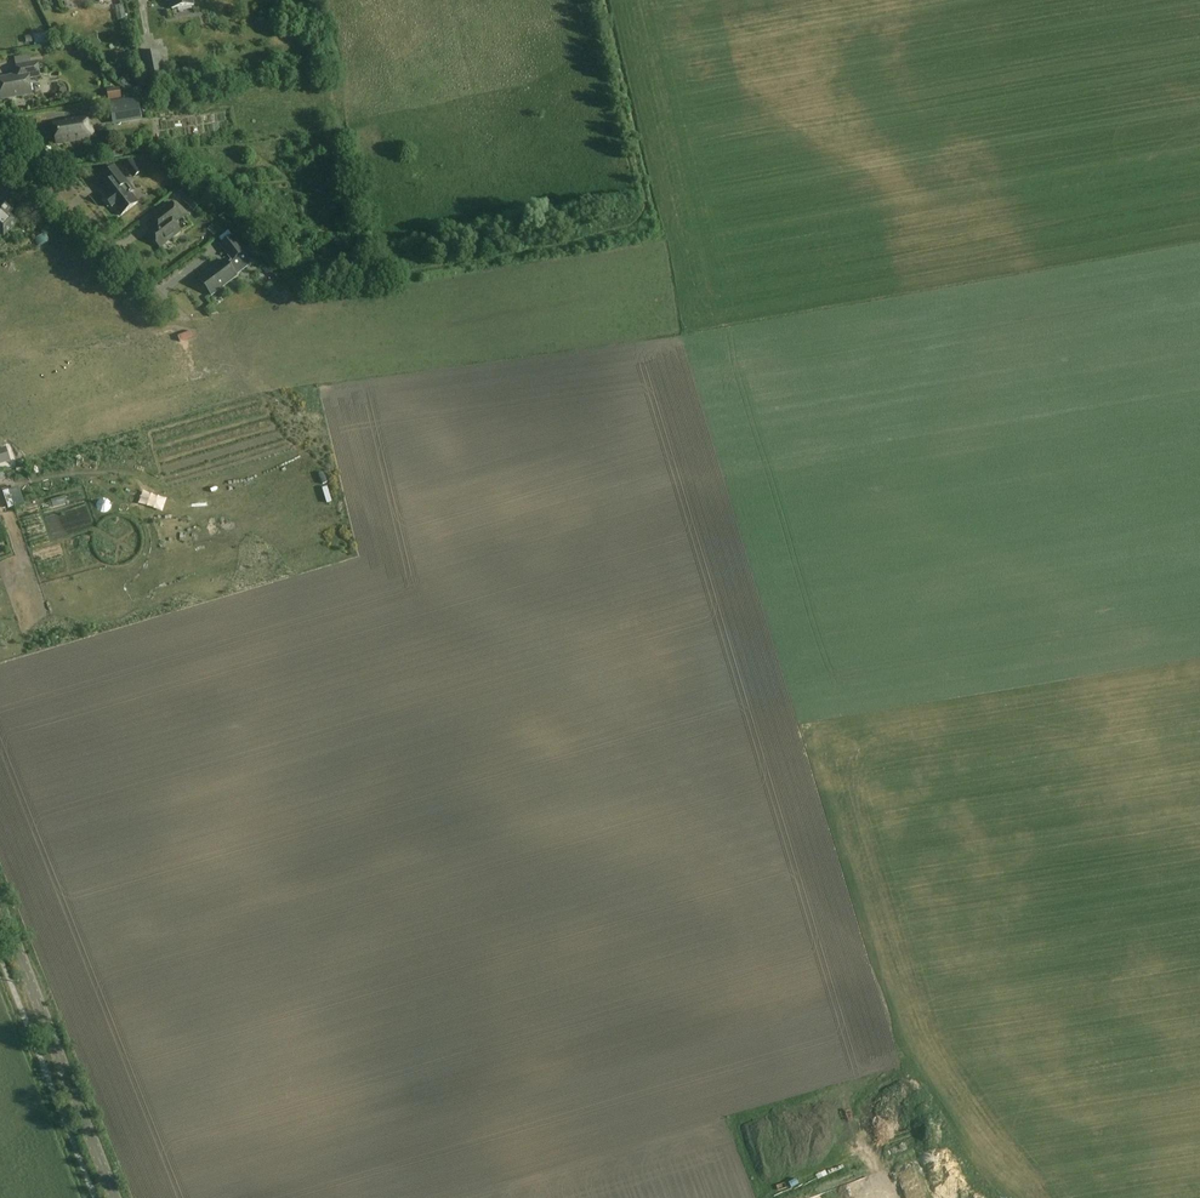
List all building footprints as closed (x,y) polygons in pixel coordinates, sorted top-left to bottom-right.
[(166,1),(171,0),(172,9),(195,5),(194,0),(166,0),(166,1)] [(30,56),(16,58),(19,76),(0,79),(0,89),(2,99),(32,94),(30,78),(40,76),(38,62),(31,64),(30,56)] [(142,121),(139,98),(110,102),(113,125),(142,121)] [(89,127),(87,117),(83,118),(69,120),(69,122),(54,125),(57,144),(94,138),(93,126),(89,127)] [(135,191),(116,166),(102,177),(108,184),(101,189),(107,198),(105,199),(112,208),(114,207),(121,216),(139,202),(131,193),(135,191)] [(200,205),(182,188),(176,194),(194,211),(200,205)] [(4,236),(18,221),(10,214),(13,210),(5,202),(0,208),(0,232),(4,236)] [(150,220),(155,227),(149,232),(160,247),(181,231),(175,223),(183,217),(172,203),(150,220)] [(217,225),(211,229),(216,237),(222,233),(217,225)] [(246,251),(233,235),(219,245),(232,262),(246,251)] [(41,238),(43,246),(52,244),(50,236),(41,238)] [(237,276),(225,260),(200,279),(212,295),(237,276)] [(162,401),(164,411),(174,409),(172,399),(162,401)]
